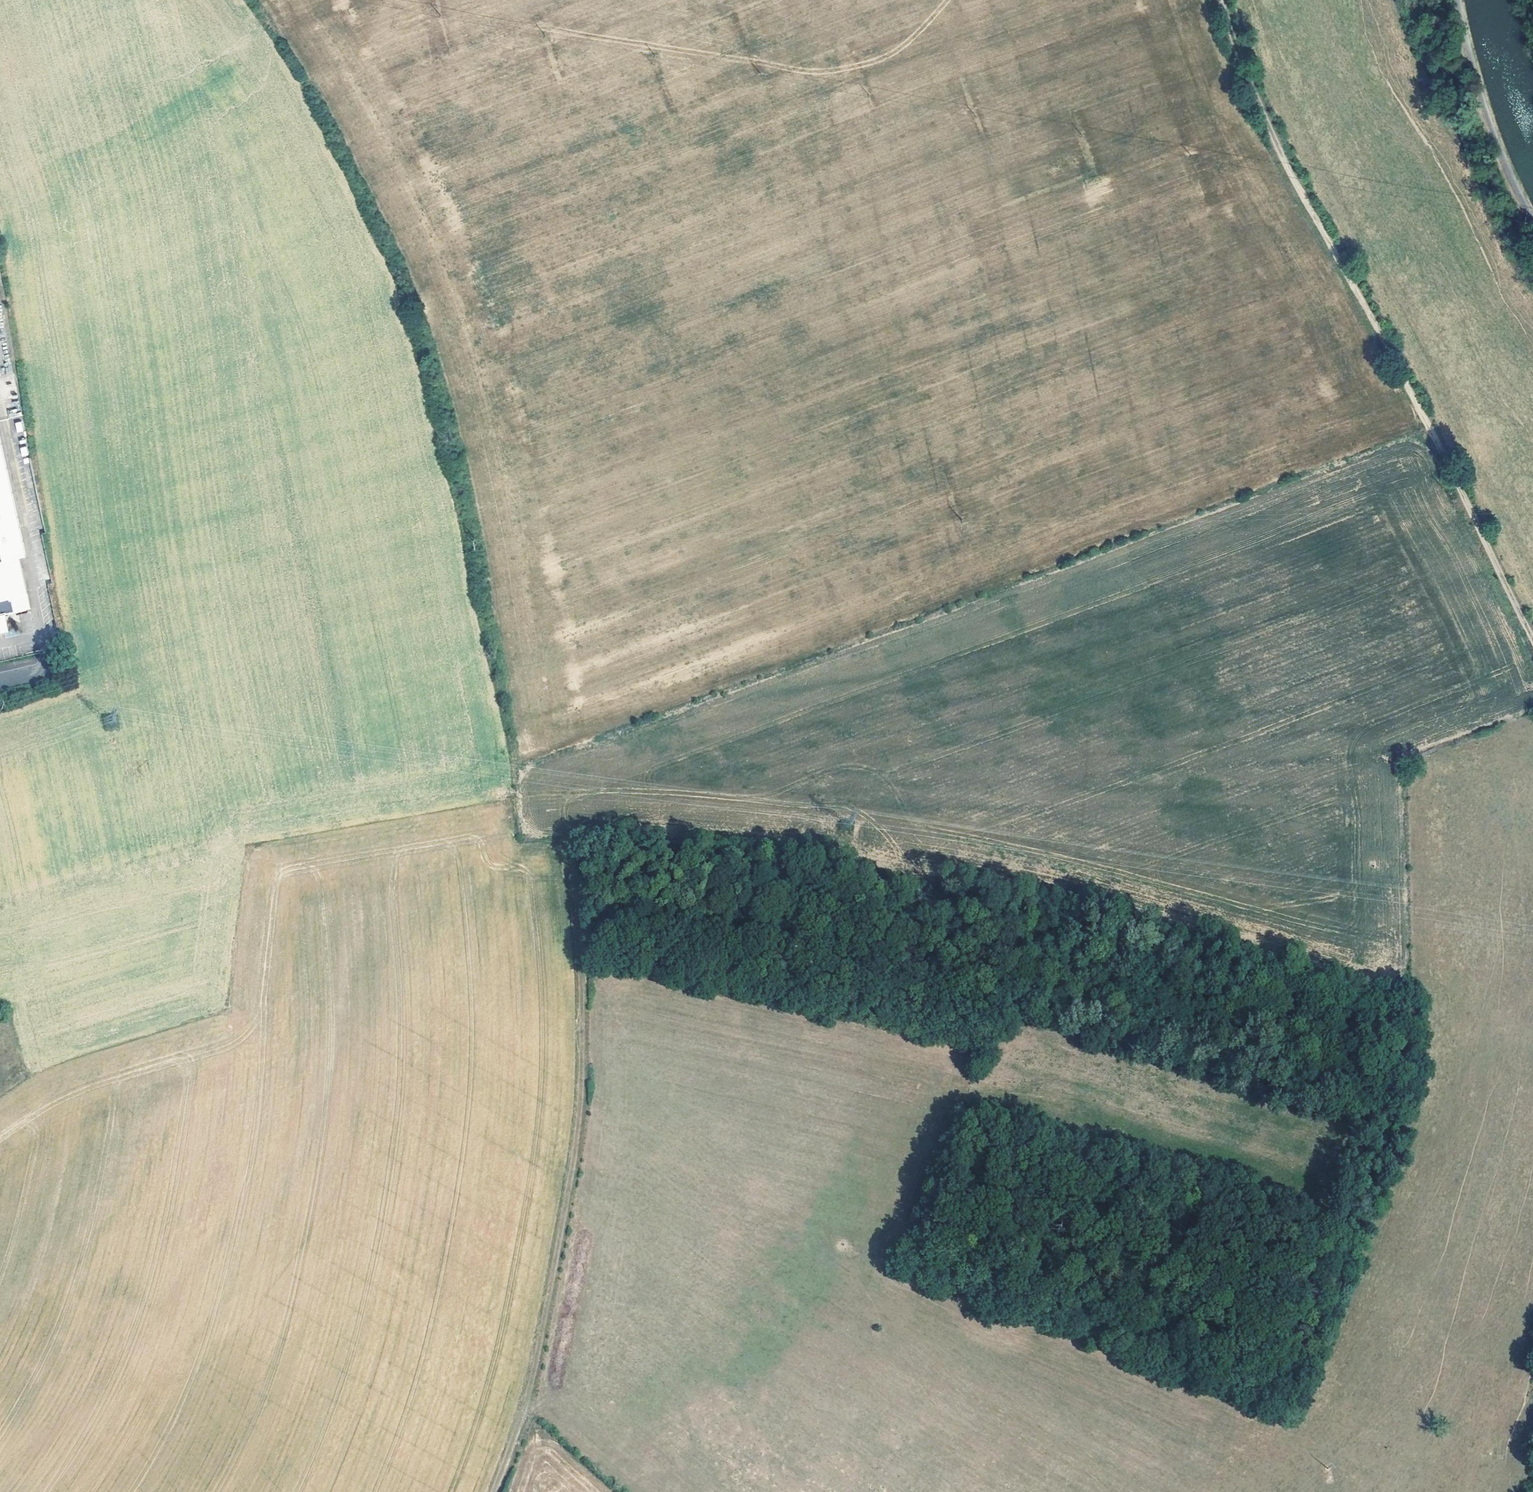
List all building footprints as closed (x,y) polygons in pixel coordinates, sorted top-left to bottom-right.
[(19,556),(26,555),(0,435),(0,632),(9,630),(5,613),(30,608),(19,556)] [(20,619),(21,630),(33,629),(31,613),(7,614),(8,620),(20,619)]
